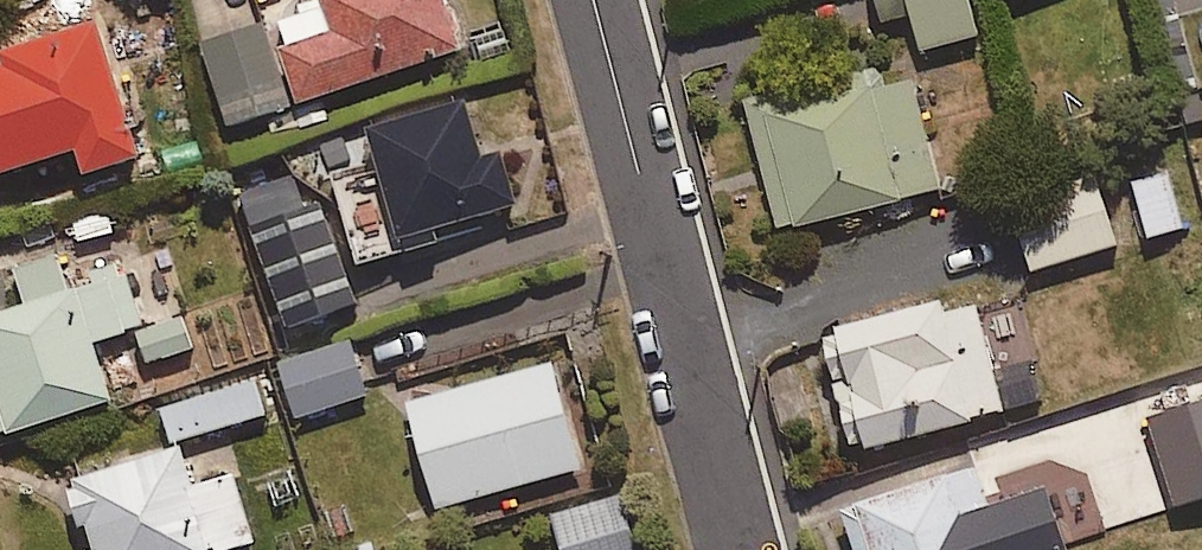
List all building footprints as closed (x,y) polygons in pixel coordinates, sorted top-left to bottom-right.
[(446,0),(292,0),(288,1),(294,17),(270,25),(299,107),(463,49),(446,0)] [(967,0),(873,0),(880,23),(913,13),(924,52),(977,37),(967,0)] [(98,22),(0,54),(0,64),(1,68),(0,69),(0,176),(77,151),(85,178),(143,159),(98,22)] [(291,108),(265,22),(200,41),(226,127),(291,108)] [(941,190),(909,70),(802,99),(800,90),(746,105),(781,234),(941,190)] [(465,104),(364,134),(400,252),(435,241),(433,233),(517,208),(501,156),(482,161),(465,104)] [(1184,229),(1168,173),(1131,184),(1148,240),(1184,229)] [(1116,246),(1095,176),(1011,202),(1033,272),(1116,246)] [(362,313),(319,201),(246,228),(289,340),(362,313)] [(56,257),(12,271),(23,306),(0,313),(0,438),(112,402),(93,344),(145,327),(127,273),(68,292),(56,257)] [(978,315),(975,306),(944,315),(941,303),(822,337),(856,454),(1041,401),(1013,304),(978,315)] [(347,341),(277,363),(296,420),(366,399),(347,341)] [(550,362),(403,407),(435,511),(582,466),(550,362)] [(265,416),(255,381),(161,408),(171,443),(265,416)] [(1149,421),(1177,508),(1201,499),(1201,404),(1149,421)] [(254,543),(233,477),(193,490),(181,449),(67,485),(87,549),(233,549),(254,543)] [(975,469),(843,512),(856,549),(1066,549),(1047,491),(988,510),(975,469)] [(553,515),(563,549),(636,549),(621,496),(553,515)]
